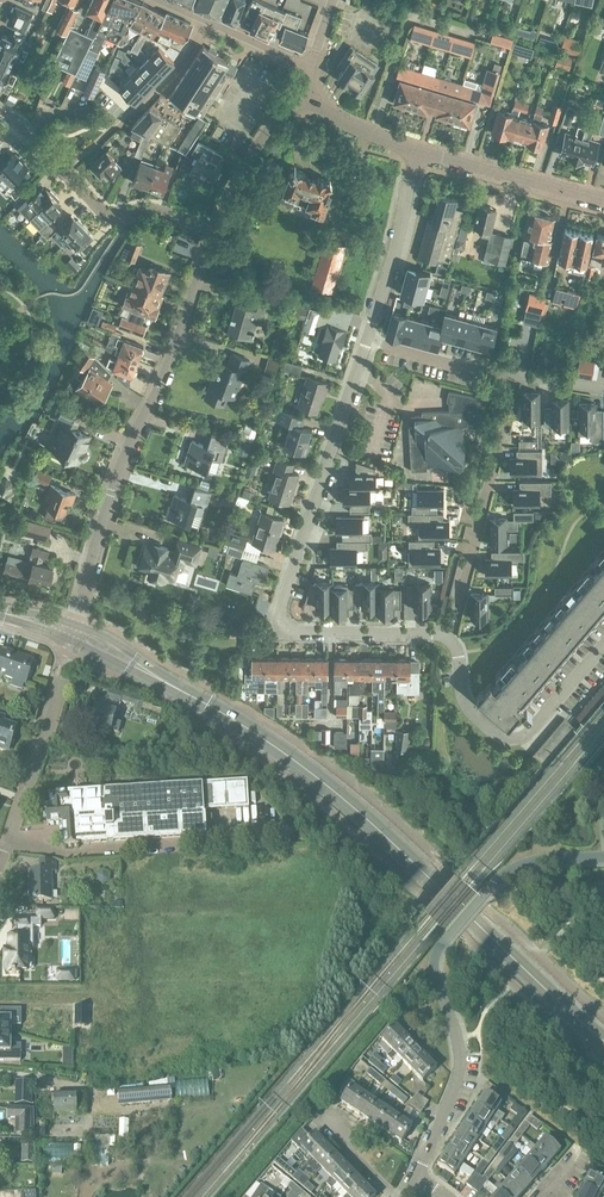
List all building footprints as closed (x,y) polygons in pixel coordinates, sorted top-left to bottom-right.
[(48,10),(53,13),(58,3),(56,2),(57,0),(53,0),(48,10)] [(141,3),(135,0),(113,0),(77,75),(87,79),(107,39),(118,44),(141,3)] [(102,19),(112,0),(93,0),(88,11),(95,15),(87,32),(94,36),(102,19)] [(226,0),(197,0),(194,7),(219,17),(226,0)] [(245,0),(229,0),(221,17),(236,25),(245,0)] [(240,24),(251,29),(263,4),(256,0),(250,0),(240,24)] [(141,3),(118,44),(124,47),(128,41),(134,45),(141,33),(149,18),(145,15),(148,10),(148,6),(141,3)] [(285,14),(263,4),(251,29),(269,37),(270,33),(276,36),(279,28),(283,17),(285,14)] [(68,33),(72,23),(79,10),(69,5),(57,28),(68,33)] [(15,32),(25,37),(27,33),(25,32),(33,14),(16,6),(12,14),(11,14),(9,19),(10,20),(8,24),(16,28),(15,32)] [(149,18),(141,33),(147,36),(169,45),(174,38),(184,43),(193,24),(166,13),(165,15),(148,6),(148,10),(145,15),(149,18)] [(285,14),(279,28),(284,29),(280,40),(303,49),(309,34),(296,29),(301,17),(286,11),(285,14)] [(420,43),(424,28),(414,25),(409,40),(420,43)] [(76,75),(94,38),(73,28),(55,64),(76,75)] [(531,34),(529,38),(535,40),(536,35),(538,30),(532,29),(531,34)] [(25,37),(15,32),(12,38),(3,34),(2,36),(2,35),(1,36),(2,36),(0,41),(0,85),(4,87),(10,90),(9,92),(9,93),(21,68),(20,68),(12,65),(25,37)] [(134,45),(131,50),(138,54),(147,36),(141,33),(134,45)] [(444,33),(440,47),(440,49),(450,52),(454,36),(444,33)] [(352,35),(330,89),(362,102),(384,48),(352,35)] [(454,36),(450,52),(460,55),(464,39),(454,36)] [(503,36),(501,45),(511,48),(513,39),(503,36)] [(577,55),(582,42),(565,36),(560,49),(577,55)] [(552,39),(550,47),(557,49),(559,41),(552,39)] [(514,43),(512,51),(519,53),(521,45),(514,43)] [(170,96),(169,97),(198,117),(177,149),(186,153),(208,120),(202,116),(210,105),(213,100),(219,92),(225,83),(230,75),(231,76),(233,74),(237,68),(221,58),(224,54),(215,48),(214,47),(212,52),(203,47),(170,96)] [(138,65),(118,86),(136,102),(144,93),(151,87),(174,63),(159,48),(140,67),(138,65)] [(119,49),(117,54),(124,57),(125,53),(126,51),(119,49)] [(553,64),(569,69),(573,57),(557,52),(553,64)] [(116,56),(110,69),(115,71),(120,58),(116,56)] [(463,84),(452,120),(469,126),(476,103),(475,102),(476,101),(490,105),(491,102),(500,72),(502,65),(495,62),(493,69),(491,69),(488,68),(483,84),(464,78),(463,84)] [(393,103),(411,108),(421,72),(399,66),(396,77),(402,79),(401,81),(400,80),(399,85),(393,103)] [(93,97),(106,71),(97,67),(85,94),(93,97)] [(70,87),(76,75),(69,72),(64,84),(70,87)] [(442,78),(421,72),(411,108),(427,113),(428,110),(432,111),(442,78)] [(463,84),(442,78),(432,111),(436,112),(435,115),(452,120),(463,84)] [(72,84),(71,85),(77,88),(80,82),(74,79),(72,84)] [(519,109),(522,102),(514,100),(512,107),(519,109)] [(102,102),(74,108),(76,116),(104,110),(102,102)] [(522,102),(519,109),(528,112),(530,105),(522,102)] [(556,124),(561,107),(554,104),(548,122),(556,124)] [(542,116),(545,108),(537,105),(536,106),(534,113),(542,116)] [(568,106),(563,123),(570,126),(575,109),(568,106)] [(150,107),(131,127),(149,137),(163,145),(169,148),(182,129),(150,107)] [(514,125),(517,116),(498,110),(492,132),(493,132),(494,134),(499,136),(500,135),(508,137),(508,136),(513,138),(516,126),(514,125)] [(542,116),(534,113),(526,142),(526,143),(534,145),(534,147),(539,148),(540,147),(542,147),(549,125),(540,123),(542,116)] [(526,142),(532,120),(517,116),(514,125),(516,126),(513,138),(526,142)] [(576,159),(585,127),(578,125),(575,136),(566,133),(560,155),(576,159)] [(144,134),(131,127),(128,134),(141,141),(144,134)] [(585,127),(576,159),(592,164),(598,142),(589,140),(592,129),(585,127)] [(144,134),(141,141),(135,156),(141,158),(151,138),(144,134)] [(214,182),(222,166),(220,164),(224,157),(200,144),(193,157),(197,159),(189,174),(198,179),(200,174),(214,182)] [(107,182),(121,169),(114,162),(118,159),(109,149),(92,166),(107,182)] [(0,159),(0,171),(4,175),(2,178),(10,186),(13,183),(17,187),(30,175),(26,171),(28,168),(15,154),(5,164),(0,159)] [(180,168),(185,157),(177,154),(172,165),(180,168)] [(149,187),(156,167),(141,161),(132,183),(143,187),(144,185),(149,187)] [(156,167),(149,187),(163,193),(173,169),(166,166),(164,170),(156,167)] [(327,181),(297,170),(295,166),(289,169),(291,173),(280,201),(293,205),(294,202),(313,208),(312,211),(323,216),(331,195),(327,193),(329,187),(333,186),(330,180),(327,181)] [(26,193),(14,205),(20,211),(20,210),(29,220),(39,211),(54,197),(49,192),(48,191),(45,194),(41,190),(32,199),(26,193)] [(445,275),(463,211),(455,209),(457,200),(439,195),(431,222),(428,221),(418,257),(436,262),(437,259),(444,261),(440,274),(445,275)] [(39,211),(29,220),(43,235),(55,224),(51,219),(61,210),(57,206),(59,203),(59,202),(58,202),(54,197),(39,211)] [(489,239),(491,233),(496,210),(479,205),(474,227),(483,229),(481,237),(489,239)] [(548,262),(554,242),(549,241),(554,222),(551,218),(532,213),(527,235),(533,237),(532,242),(522,240),(517,263),(530,266),(531,261),(542,264),(543,261),(548,262)] [(43,235),(41,237),(45,242),(51,236),(62,246),(67,241),(82,226),(77,220),(72,216),(59,228),(55,224),(43,235)] [(82,226),(67,241),(73,248),(72,249),(75,253),(92,237),(88,232),(82,226)] [(586,265),(593,235),(566,228),(559,259),(586,265)] [(485,255),(483,262),(489,264),(491,258),(505,261),(511,235),(496,232),(494,243),(487,242),(484,255),(485,255)] [(597,234),(591,263),(601,265),(602,261),(603,262),(603,235),(597,234)] [(333,292),(347,246),(327,240),(313,286),(333,292)] [(133,241),(127,259),(135,262),(142,245),(133,241)] [(81,253),(76,258),(82,263),(86,259),(81,253)] [(77,261),(71,268),(75,272),(81,266),(77,261)] [(140,267),(134,285),(148,290),(160,295),(169,273),(164,271),(163,269),(155,266),(154,268),(149,266),(147,270),(140,267)] [(408,268),(405,281),(427,287),(430,274),(408,268)] [(405,281),(401,293),(423,300),(427,287),(405,281)] [(123,317),(119,327),(132,332),(139,312),(148,290),(134,285),(129,298),(127,297),(124,305),(131,308),(127,319),(123,317)] [(556,287),(553,302),(560,304),(562,296),(565,296),(562,309),(576,312),(580,293),(556,287)] [(139,312),(132,332),(144,336),(148,326),(140,324),(144,314),(145,313),(155,317),(158,310),(155,308),(160,295),(148,290),(139,312)] [(531,293),(523,323),(539,327),(546,297),(531,293)] [(263,323),(270,299),(255,295),(250,309),(237,305),(229,332),(251,339),(257,321),(263,323)] [(342,347),(353,312),(333,306),(330,315),(311,309),(308,317),(328,323),(320,347),(321,347),(319,355),(336,360),(340,346),(342,347)] [(93,307),(88,320),(99,324),(104,311),(93,307)] [(306,321),(307,309),(296,308),(295,320),(306,321)] [(392,312),(385,337),(399,340),(405,316),(392,312)] [(440,336),(440,338),(451,342),(458,317),(446,313),(442,326),(443,326),(440,336)] [(405,316),(399,340),(411,344),(418,319),(405,316)] [(458,317),(451,342),(464,345),(465,343),(471,320),(458,317)] [(418,319),(411,344),(424,347),(430,322),(418,319)] [(465,343),(464,345),(477,348),(483,324),(471,320),(465,343)] [(108,322),(105,329),(114,332),(117,325),(108,322)] [(430,322),(424,347),(436,351),(440,338),(440,336),(443,326),(442,326),(430,322)] [(483,324),(477,348),(489,352),(496,327),(483,324)] [(107,344),(105,348),(109,351),(116,354),(116,353),(119,354),(119,355),(138,362),(141,354),(143,349),(143,348),(144,347),(124,339),(120,338),(118,337),(114,347),(107,344)] [(85,350),(76,363),(83,368),(77,376),(84,381),(91,386),(84,396),(98,406),(113,384),(107,380),(98,374),(103,366),(94,356),(85,350)] [(209,389),(205,398),(227,406),(230,397),(235,398),(242,379),(238,378),(241,371),(244,373),(247,374),(252,361),(233,353),(228,366),(223,364),(217,379),(213,378),(209,389)] [(111,358),(108,366),(114,368),(113,370),(119,372),(116,378),(128,387),(132,378),(133,376),(133,375),(135,369),(138,362),(119,355),(119,354),(117,360),(111,358)] [(265,370),(279,374),(282,361),(269,356),(265,370)] [(579,359),(576,376),(597,379),(600,363),(579,359)] [(300,376),(303,367),(286,362),(283,371),(300,376)] [(324,399),(329,383),(308,377),(298,406),(317,413),(321,398),(324,399)] [(64,397),(66,392),(59,388),(57,393),(64,397)] [(411,416),(412,427),(409,428),(412,471),(427,470),(427,467),(459,465),(465,459),(463,426),(467,426),(481,429),(488,401),(453,391),(447,411),(422,413),(422,416),(411,416)] [(540,394),(523,394),(524,424),(540,425),(540,394)] [(53,436),(48,446),(54,449),(54,450),(56,451),(55,454),(75,463),(76,461),(79,462),(80,462),(84,461),(86,460),(87,458),(87,456),(87,454),(86,452),(85,452),(84,451),(91,436),(77,429),(84,413),(60,401),(52,417),(63,423),(56,437),(53,436)] [(545,406),(545,426),(551,426),(551,432),(553,432),(570,432),(570,418),(570,409),(570,403),(553,402),(553,406),(545,406)] [(570,418),(581,418),(581,436),(591,436),(593,442),(603,442),(603,410),(595,410),(595,404),(581,405),(581,409),(570,409),(570,418)] [(306,453),(310,442),(308,442),(311,430),(303,427),(306,418),(281,410),(278,419),(292,423),(284,446),(306,453)] [(222,462),(230,440),(211,434),(207,446),(192,441),(184,464),(208,471),(212,459),(222,462)] [(539,439),(520,439),(520,447),(539,447),(539,439)] [(248,457),(252,446),(241,442),(238,454),(248,457)] [(517,457),(510,457),(510,475),(542,475),(542,450),(517,450),(517,457)] [(560,450),(560,458),(565,463),(570,458),(570,454),(568,454),(568,450),(560,450)] [(289,504),(299,475),(293,473),(295,465),(279,460),(275,471),(278,472),(269,498),(289,504)] [(349,474),(351,488),(377,488),(376,470),(357,465),(357,474),(349,474)] [(51,477),(37,471),(34,481),(48,487),(51,477)] [(12,482),(7,480),(2,481),(0,484),(0,497),(10,503),(15,494),(10,491),(13,487),(12,482)] [(514,488),(515,505),(541,505),(541,494),(551,495),(551,482),(521,483),(521,488),(514,488)] [(72,504),(76,494),(52,485),(48,495),(52,497),(44,516),(57,521),(60,512),(64,514),(68,502),(72,504)] [(444,488),(419,489),(417,502),(412,503),(413,511),(437,512),(437,505),(444,504),(444,488)] [(203,516),(211,494),(195,489),(192,500),(175,495),(167,519),(190,526),(194,513),(203,516)] [(343,489),(344,504),(351,504),(351,512),(370,513),(371,489),(343,489)] [(253,498),(254,493),(245,490),(243,495),(253,498)] [(233,510),(235,502),(222,498),(220,506),(233,510)] [(269,506),(266,514),(273,516),(275,508),(269,506)] [(514,517),(491,516),(492,544),(508,544),(509,530),(518,529),(518,517),(533,517),(533,511),(514,511),(514,517)] [(274,550),(284,520),(273,516),(266,514),(261,513),(252,543),(274,550)] [(443,514),(409,514),(410,525),(420,526),(420,535),(450,537),(450,520),(443,520),(443,514)] [(336,517),(336,533),(341,533),(341,541),(368,541),(370,541),(370,533),(362,533),(362,517),(336,517)] [(48,539),(51,527),(21,519),(18,532),(48,539)] [(224,542),(245,548),(248,539),(227,532),(224,542)] [(510,532),(510,541),(518,541),(519,532),(510,532)] [(434,540),(410,540),(411,564),(441,564),(441,545),(436,545),(434,544),(434,540)] [(168,549),(153,544),(151,550),(146,548),(145,551),(143,550),(139,564),(141,564),(140,567),(151,570),(150,573),(159,576),(158,579),(166,582),(167,578),(175,580),(178,568),(176,567),(179,556),(197,561),(201,547),(179,541),(175,554),(167,552),(168,549)] [(334,547),(334,565),(357,565),(357,549),(368,549),(368,541),(341,541),(337,541),(337,547),(334,547)] [(224,542),(221,551),(242,558),(245,548),(224,542)] [(211,545),(208,554),(217,557),(220,547),(211,545)] [(48,560),(50,553),(34,548),(32,556),(35,557),(34,563),(33,562),(31,569),(7,562),(5,571),(48,583),(48,584),(49,585),(54,568),(40,564),(41,558),(48,560)] [(492,557),(486,558),(486,574),(513,574),(514,560),(523,560),(524,550),(493,550),(492,557)] [(263,584),(268,568),(244,559),(238,576),(231,574),(227,585),(251,593),(255,581),(263,584)] [(477,697),(508,724),(521,709),(523,711),(522,711),(529,716),(533,712),(530,709),(527,706),(526,707),(519,701),(521,698),(521,699),(603,603),(603,561),(501,681),(501,682),(496,687),(490,682),(477,697)] [(350,579),(351,567),(342,566),(341,579),(350,579)] [(404,567),(395,567),(395,580),(404,580),(404,567)] [(442,583),(442,572),(431,571),(431,583),(442,583)] [(311,583),(305,603),(316,602),(316,607),(333,607),(332,581),(317,581),(317,582),(315,582),(315,583),(311,583)] [(378,581),(355,581),(355,603),(362,603),(362,607),(378,608),(378,581)] [(408,584),(408,605),(415,605),(416,610),(432,611),(432,584),(408,584)] [(348,587),(334,587),(334,613),(348,613),(349,609),(355,609),(355,603),(355,587),(348,587)] [(379,589),(379,614),(394,614),(395,608),(403,609),(402,589),(379,589)] [(471,618),(486,618),(487,592),(471,591),(471,618)] [(187,603),(185,611),(196,614),(196,612),(198,606),(187,603)] [(428,664),(433,651),(419,645),(413,657),(428,664)] [(33,661),(0,649),(0,671),(7,673),(6,678),(26,684),(33,661)] [(245,681),(245,691),(259,691),(259,677),(265,677),(265,658),(253,658),(252,677),(245,677),(245,681)] [(278,658),(265,658),(265,677),(265,691),(278,691),(278,677),(278,658)] [(290,677),(290,658),(278,658),(278,691),(283,691),(283,677),(290,677)] [(302,692),(303,659),(290,658),(290,677),(297,677),(297,692),(302,692)] [(303,658),(302,692),(308,692),(308,684),(315,684),(315,678),(315,659),(303,658)] [(315,659),(315,678),(322,678),(321,692),(327,692),(328,659),(315,659)] [(348,684),(348,659),(335,659),(335,692),(340,692),(340,684),(348,684)] [(348,678),(354,678),(354,682),(352,684),(349,684),(349,692),(360,692),(360,659),(348,659),(348,678)] [(372,678),(373,659),(360,659),(360,692),(366,692),(366,678),(372,678)] [(372,678),(372,691),(379,691),(378,716),(380,716),(384,716),(385,692),(385,679),(385,659),(373,659),(372,678)] [(397,679),(397,659),(385,659),(385,692),(391,692),(391,679),(397,679)] [(397,679),(397,693),(420,694),(420,671),(410,671),(410,659),(397,659),(397,679)] [(577,715),(584,721),(603,698),(603,684),(577,715)] [(122,701),(124,694),(110,690),(108,700),(121,703),(122,701)] [(124,694),(122,701),(128,703),(131,696),(124,694)] [(137,698),(134,710),(141,712),(142,708),(144,702),(144,700),(137,698)] [(103,701),(101,707),(117,712),(118,713),(120,706),(103,701)] [(144,702),(142,708),(150,711),(160,713),(161,708),(152,705),(152,704),(144,702)] [(118,734),(121,725),(114,723),(117,713),(95,706),(89,726),(111,733),(112,732),(118,734)] [(276,716),(275,706),(265,706),(265,711),(276,716)] [(338,716),(347,716),(347,706),(338,706),(338,716)] [(314,707),(314,716),(327,716),(327,707),(314,707)] [(397,722),(397,710),(385,710),(385,722),(397,722)] [(16,729),(3,724),(4,719),(0,717),(0,750),(8,753),(16,729)] [(565,719),(560,725),(571,735),(576,729),(565,719)] [(560,725),(554,731),(565,741),(571,735),(560,725)] [(314,731),(314,739),(322,739),(322,731),(319,731),(314,731)] [(335,731),(334,746),(347,746),(347,731),(335,731)] [(554,731),(548,738),(560,747),(565,741),(554,731)] [(548,738),(543,744),(555,754),(560,747),(548,738)] [(350,756),(351,756),(359,756),(359,743),(351,742),(350,756)] [(397,742),(397,750),(407,752),(408,749),(408,747),(408,745),(408,743),(397,742)] [(543,744),(538,750),(550,760),(555,754),(543,744)] [(538,750),(533,755),(545,765),(550,760),(538,750)] [(360,751),(359,760),(372,767),(372,751),(360,751)] [(208,836),(206,810),(250,807),(248,782),(205,785),(205,786),(50,796),(50,810),(46,811),(47,825),(63,824),(65,848),(79,848),(79,845),(208,836)] [(52,902),(51,871),(55,871),(55,862),(40,862),(40,871),(30,872),(30,902),(52,902)] [(39,919),(54,919),(54,909),(39,909),(39,919)] [(23,938),(23,928),(31,928),(31,918),(14,918),(14,928),(15,928),(15,938),(10,938),(10,958),(5,958),(5,971),(9,971),(9,974),(20,975),(20,971),(27,971),(28,938),(23,938)] [(110,979),(123,979),(123,970),(111,970),(110,979)] [(57,971),(57,981),(74,981),(74,979),(76,979),(76,971),(57,971)] [(121,997),(120,982),(108,983),(108,997),(121,997)] [(76,1006),(75,1026),(87,1026),(88,1007),(76,1006)] [(12,1035),(12,1018),(23,1018),(23,1009),(0,1009),(0,1034),(12,1035)] [(393,1051),(406,1037),(396,1027),(382,1040),(393,1051)] [(21,1060),(21,1044),(12,1044),(12,1035),(0,1034),(0,1060),(21,1060)] [(403,1061),(417,1047),(406,1037),(393,1051),(386,1057),(391,1061),(397,1055),(403,1061)] [(413,1071),(427,1057),(417,1047),(403,1061),(413,1071)] [(379,1063),(382,1060),(375,1054),(369,1062),(376,1067),(379,1063)] [(427,1057),(413,1071),(423,1082),(437,1068),(427,1057)] [(63,1058),(63,1067),(73,1067),(73,1058),(63,1058)] [(91,1068),(102,1074),(100,1078),(108,1082),(111,1075),(117,1078),(120,1071),(95,1060),(91,1068)] [(379,1063),(376,1067),(384,1074),(388,1069),(380,1063),(379,1063)] [(374,1080),(378,1075),(371,1069),(367,1074),(374,1080)] [(378,1075),(374,1080),(381,1086),(385,1081),(378,1075)] [(399,1086),(402,1081),(394,1075),(390,1080),(399,1086)] [(20,1082),(19,1104),(30,1104),(31,1083),(20,1082)] [(353,1111),(364,1095),(352,1087),(341,1103),(353,1111)] [(397,1098),(401,1093),(394,1087),(389,1092),(397,1098)] [(124,1105),(152,1102),(151,1089),(122,1092),(124,1105)] [(401,1093),(397,1098),(404,1105),(408,1100),(401,1093)] [(477,1106),(498,1119),(499,1120),(503,1115),(497,1111),(501,1104),(485,1093),(477,1106)] [(77,1099),(77,1094),(54,1095),(55,1114),(77,1113),(77,1108),(85,1107),(85,1096),(82,1096),(82,1098),(77,1099)] [(417,1094),(413,1100),(425,1109),(429,1102),(417,1094)] [(365,1119),(376,1103),(364,1095),(353,1111),(365,1119)] [(425,1109),(413,1100),(408,1107),(414,1111),(420,1115),(425,1109)] [(377,1127),(388,1111),(376,1103),(365,1119),(377,1127)] [(522,1124),(529,1114),(516,1104),(512,1110),(519,1115),(516,1119),(519,1121),(522,1124)] [(8,1106),(7,1117),(20,1117),(19,1133),(30,1133),(30,1128),(35,1129),(34,1108),(31,1107),(8,1106)] [(494,1124),(498,1119),(477,1106),(469,1117),(486,1128),(490,1122),(494,1124)] [(408,1107),(400,1119),(389,1135),(401,1143),(412,1127),(406,1123),(414,1111),(408,1107)] [(389,1135),(400,1119),(388,1111),(377,1127),(389,1135)] [(519,1127),(525,1131),(530,1125),(537,1130),(542,1124),(529,1114),(522,1124),(519,1127)] [(478,1140),(486,1128),(469,1117),(461,1129),(478,1140)] [(512,1136),(516,1132),(509,1127),(501,1138),(506,1142),(507,1143),(512,1136)] [(470,1152),(478,1140),(461,1129),(453,1141),(470,1152)] [(311,1158),(318,1152),(326,1144),(315,1134),(311,1138),(303,1131),(293,1143),(300,1150),(302,1149),(308,1155),(304,1158),(308,1162),(311,1158)] [(513,1147),(518,1141),(512,1136),(507,1143),(513,1147)] [(501,1149),(506,1142),(501,1138),(495,1146),(501,1149)] [(536,1149),(552,1162),(561,1151),(546,1138),(536,1149)] [(462,1164),(470,1152),(453,1141),(445,1153),(462,1164)] [(104,1156),(105,1143),(93,1142),(92,1156),(104,1156)] [(476,1148),(484,1153),(488,1146),(479,1142),(476,1148)] [(504,1159),(513,1147),(507,1143),(498,1154),(504,1159)] [(321,1168),(336,1154),(326,1144),(318,1152),(311,1158),(321,1168)] [(542,1173),(552,1162),(536,1149),(527,1159),(542,1173)] [(22,1153),(22,1161),(33,1162),(33,1154),(22,1153)] [(454,1177),(462,1164),(445,1153),(437,1166),(454,1177)] [(331,1179),(346,1165),(336,1154),(321,1168),(331,1179)] [(489,1155),(484,1161),(489,1165),(494,1159),(489,1155)] [(292,1178),(296,1173),(278,1158),(274,1162),(292,1178)] [(496,1170),(501,1164),(495,1159),(490,1166),(496,1170)] [(533,1184),(542,1173),(527,1159),(522,1165),(518,1162),(514,1167),(518,1170),(533,1184)] [(489,1165),(484,1162),(479,1168),(484,1172),(489,1165)] [(342,1189),(356,1176),(346,1165),(331,1179),(326,1184),(332,1189),(337,1184),(342,1189)] [(53,1166),(53,1174),(61,1175),(62,1166),(53,1166)] [(491,1177),(496,1170),(490,1166),(485,1172),(491,1177)] [(272,1176),(288,1188),(293,1181),(283,1174),(276,1169),(272,1176)] [(303,1187),(307,1182),(311,1179),(300,1170),(296,1173),(292,1178),(303,1187)] [(524,1194),(533,1184),(518,1170),(508,1181),(524,1194)] [(472,1189),(481,1177),(475,1173),(466,1185),(472,1189)] [(601,1196),(603,1190),(603,1181),(590,1174),(583,1187),(601,1196)] [(366,1186),(356,1176),(342,1189),(348,1196),(346,1196),(354,1196),(366,1186)] [(481,1177),(472,1189),(478,1194),(487,1182),(481,1177)] [(524,1194),(508,1181),(499,1192),(505,1196),(521,1196),(524,1194)] [(307,1182),(303,1187),(311,1193),(315,1188),(307,1182)] [(499,1192),(489,1183),(485,1188),(495,1196),(505,1196),(499,1192)] [(270,1190),(262,1185),(253,1196),(266,1196),(270,1190)] [(303,1192),(296,1186),(291,1191),(298,1196),(299,1196),(303,1192)] [(376,1196),(366,1186),(354,1196),(375,1196),(376,1196)] [(601,1196),(583,1187),(578,1196),(600,1196),(601,1196)]
